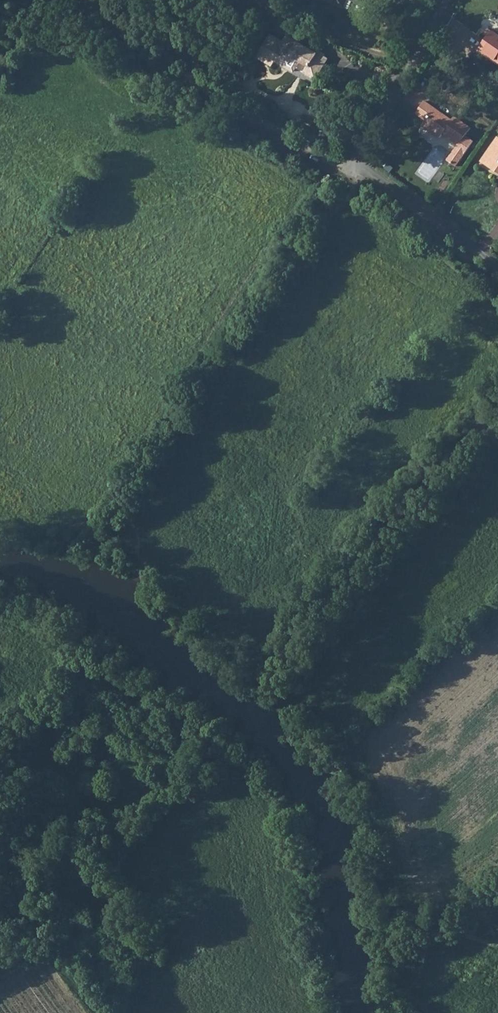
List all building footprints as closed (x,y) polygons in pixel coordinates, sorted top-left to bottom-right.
[(305,13),(295,5),(292,10),(301,17),(305,13)] [(292,10),(286,18),(296,25),(301,17),(292,10)] [(480,46),(497,57),(497,32),(492,28),(480,46)] [(273,37),(259,58),(275,68),(278,63),(289,69),(295,59),(302,64),(310,68),(307,73),(318,80),(326,67),(323,65),(327,58),(316,51),(315,54),(289,39),(286,45),(273,37)] [(295,59),(289,69),(299,70),(302,64),(295,59)] [(429,121),(425,126),(433,131),(445,114),(427,102),(419,115),(429,121)] [(445,114),(433,131),(443,138),(446,135),(461,145),(466,136),(473,127),(456,116),(454,120),(445,114)] [(475,142),(466,136),(461,145),(450,161),(458,167),(475,142)] [(484,161),(493,166),(497,165),(497,138),(484,161)]
